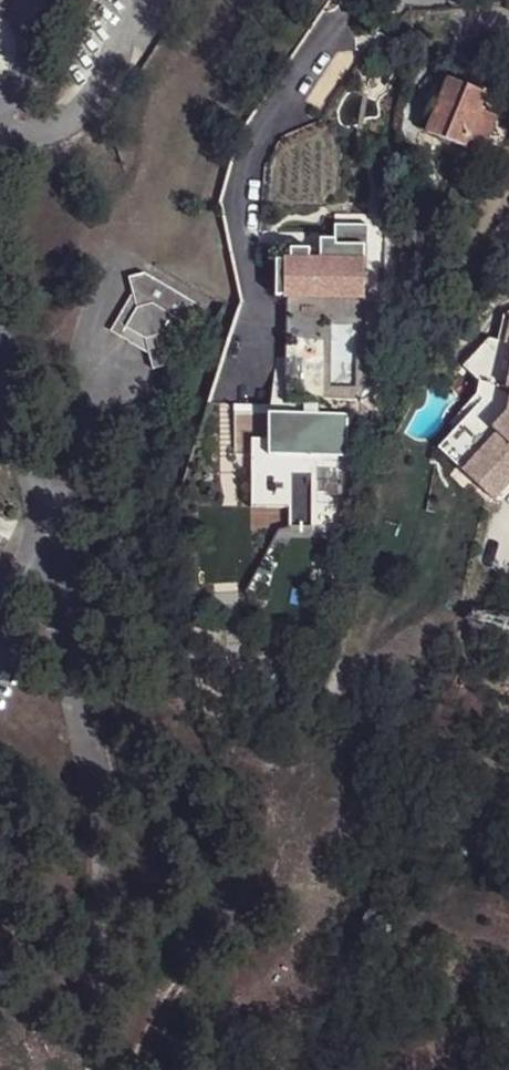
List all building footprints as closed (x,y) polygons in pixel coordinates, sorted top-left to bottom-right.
[(87,12),(94,0),(66,0),(87,12)] [(488,97),(449,82),(430,138),(466,152),(483,110),(488,97)] [(488,97),(483,110),(466,152),(482,159),(489,143),(499,120),(508,109),(488,97)] [(489,143),(505,150),(508,144),(508,109),(499,120),(489,143)] [(367,229),(332,231),(333,243),(317,244),(317,262),(305,261),(304,252),(287,254),(286,262),(273,263),(275,303),(363,301),(361,246),(368,245),(367,229)] [(132,291),(138,307),(152,304),(171,315),(160,334),(146,338),(149,352),(153,368),(169,363),(201,306),(144,273),(129,277),(132,291)] [(138,307),(132,291),(112,331),(149,352),(146,338),(127,327),(138,307)] [(463,366),(479,382),(480,402),(437,448),(462,471),(496,433),(491,428),(506,412),(508,399),(508,389),(505,387),(508,370),(508,345),(504,344),(489,338),(463,366)] [(462,471),(493,499),(508,482),(508,399),(506,412),(491,428),(496,433),(462,471)] [(306,416),(237,417),(237,458),(254,458),(254,509),(293,509),(293,458),(351,458),(351,416),(321,416),(321,405),(306,405),(306,416)]
